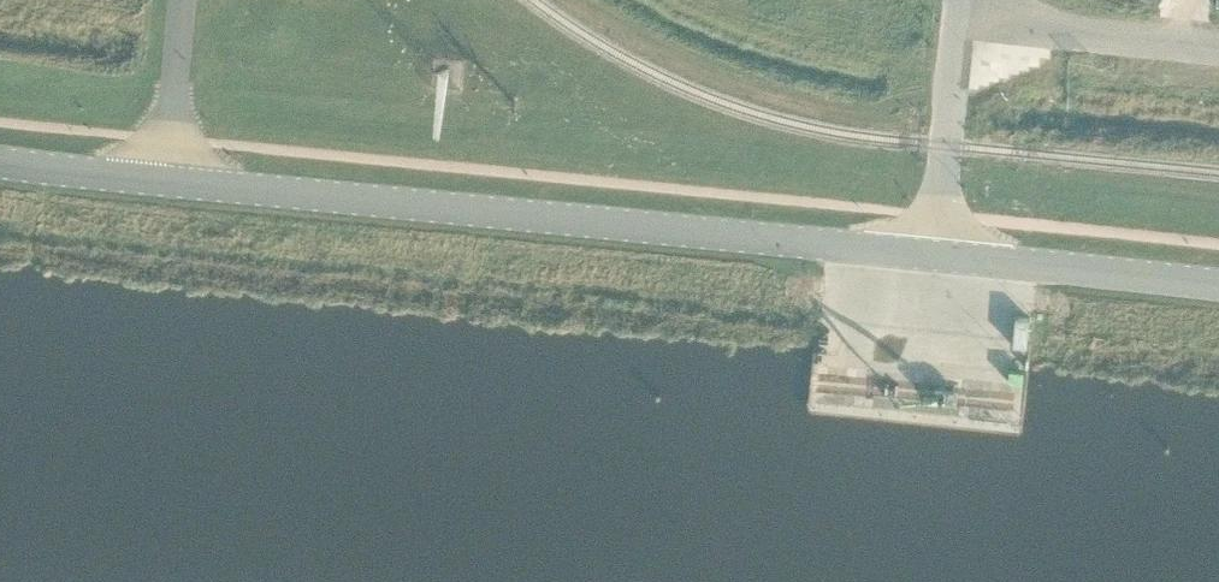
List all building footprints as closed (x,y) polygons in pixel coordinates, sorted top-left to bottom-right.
[(1012,343),(1026,345),(1030,311),(1016,310),(1012,343)]
